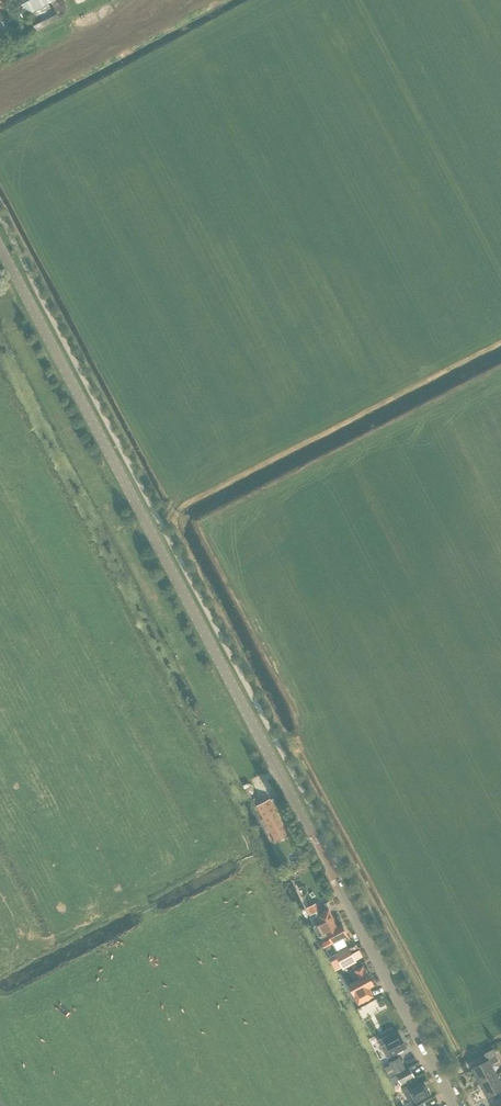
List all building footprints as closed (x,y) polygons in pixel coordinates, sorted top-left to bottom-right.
[(22,17),(56,0),(14,0),(22,17)] [(268,798),(256,804),(263,818),(276,841),(288,835),(275,811),(268,798)] [(320,910),(316,902),(306,908),(310,915),(320,910)] [(329,909),(318,915),(322,923),(319,924),(324,933),(327,932),(332,943),(347,935),(341,924),(336,926),(328,910),(329,910),(329,909)] [(355,960),(348,946),(335,953),(343,967),(355,960)] [(362,966),(356,970),(360,978),(348,984),(358,1005),(374,996),(370,987),(374,985),(368,974),(367,974),(362,966)] [(376,1010),(371,1001),(363,1005),(369,1015),(376,1010)] [(395,1039),(392,1033),(378,1040),(387,1057),(407,1047),(401,1036),(395,1039)] [(480,1083),(497,1074),(492,1065),(500,1061),(497,1055),(493,1049),(484,1054),(487,1060),(472,1068),(480,1083)] [(405,1068),(399,1057),(390,1062),(396,1074),(405,1068)] [(410,1067),(396,1074),(401,1084),(415,1077),(410,1067)] [(480,1083),(488,1097),(500,1090),(500,1082),(497,1074),(480,1083)] [(430,1093),(424,1082),(410,1089),(408,1085),(402,1088),(408,1100),(414,1097),(416,1101),(430,1093)]
